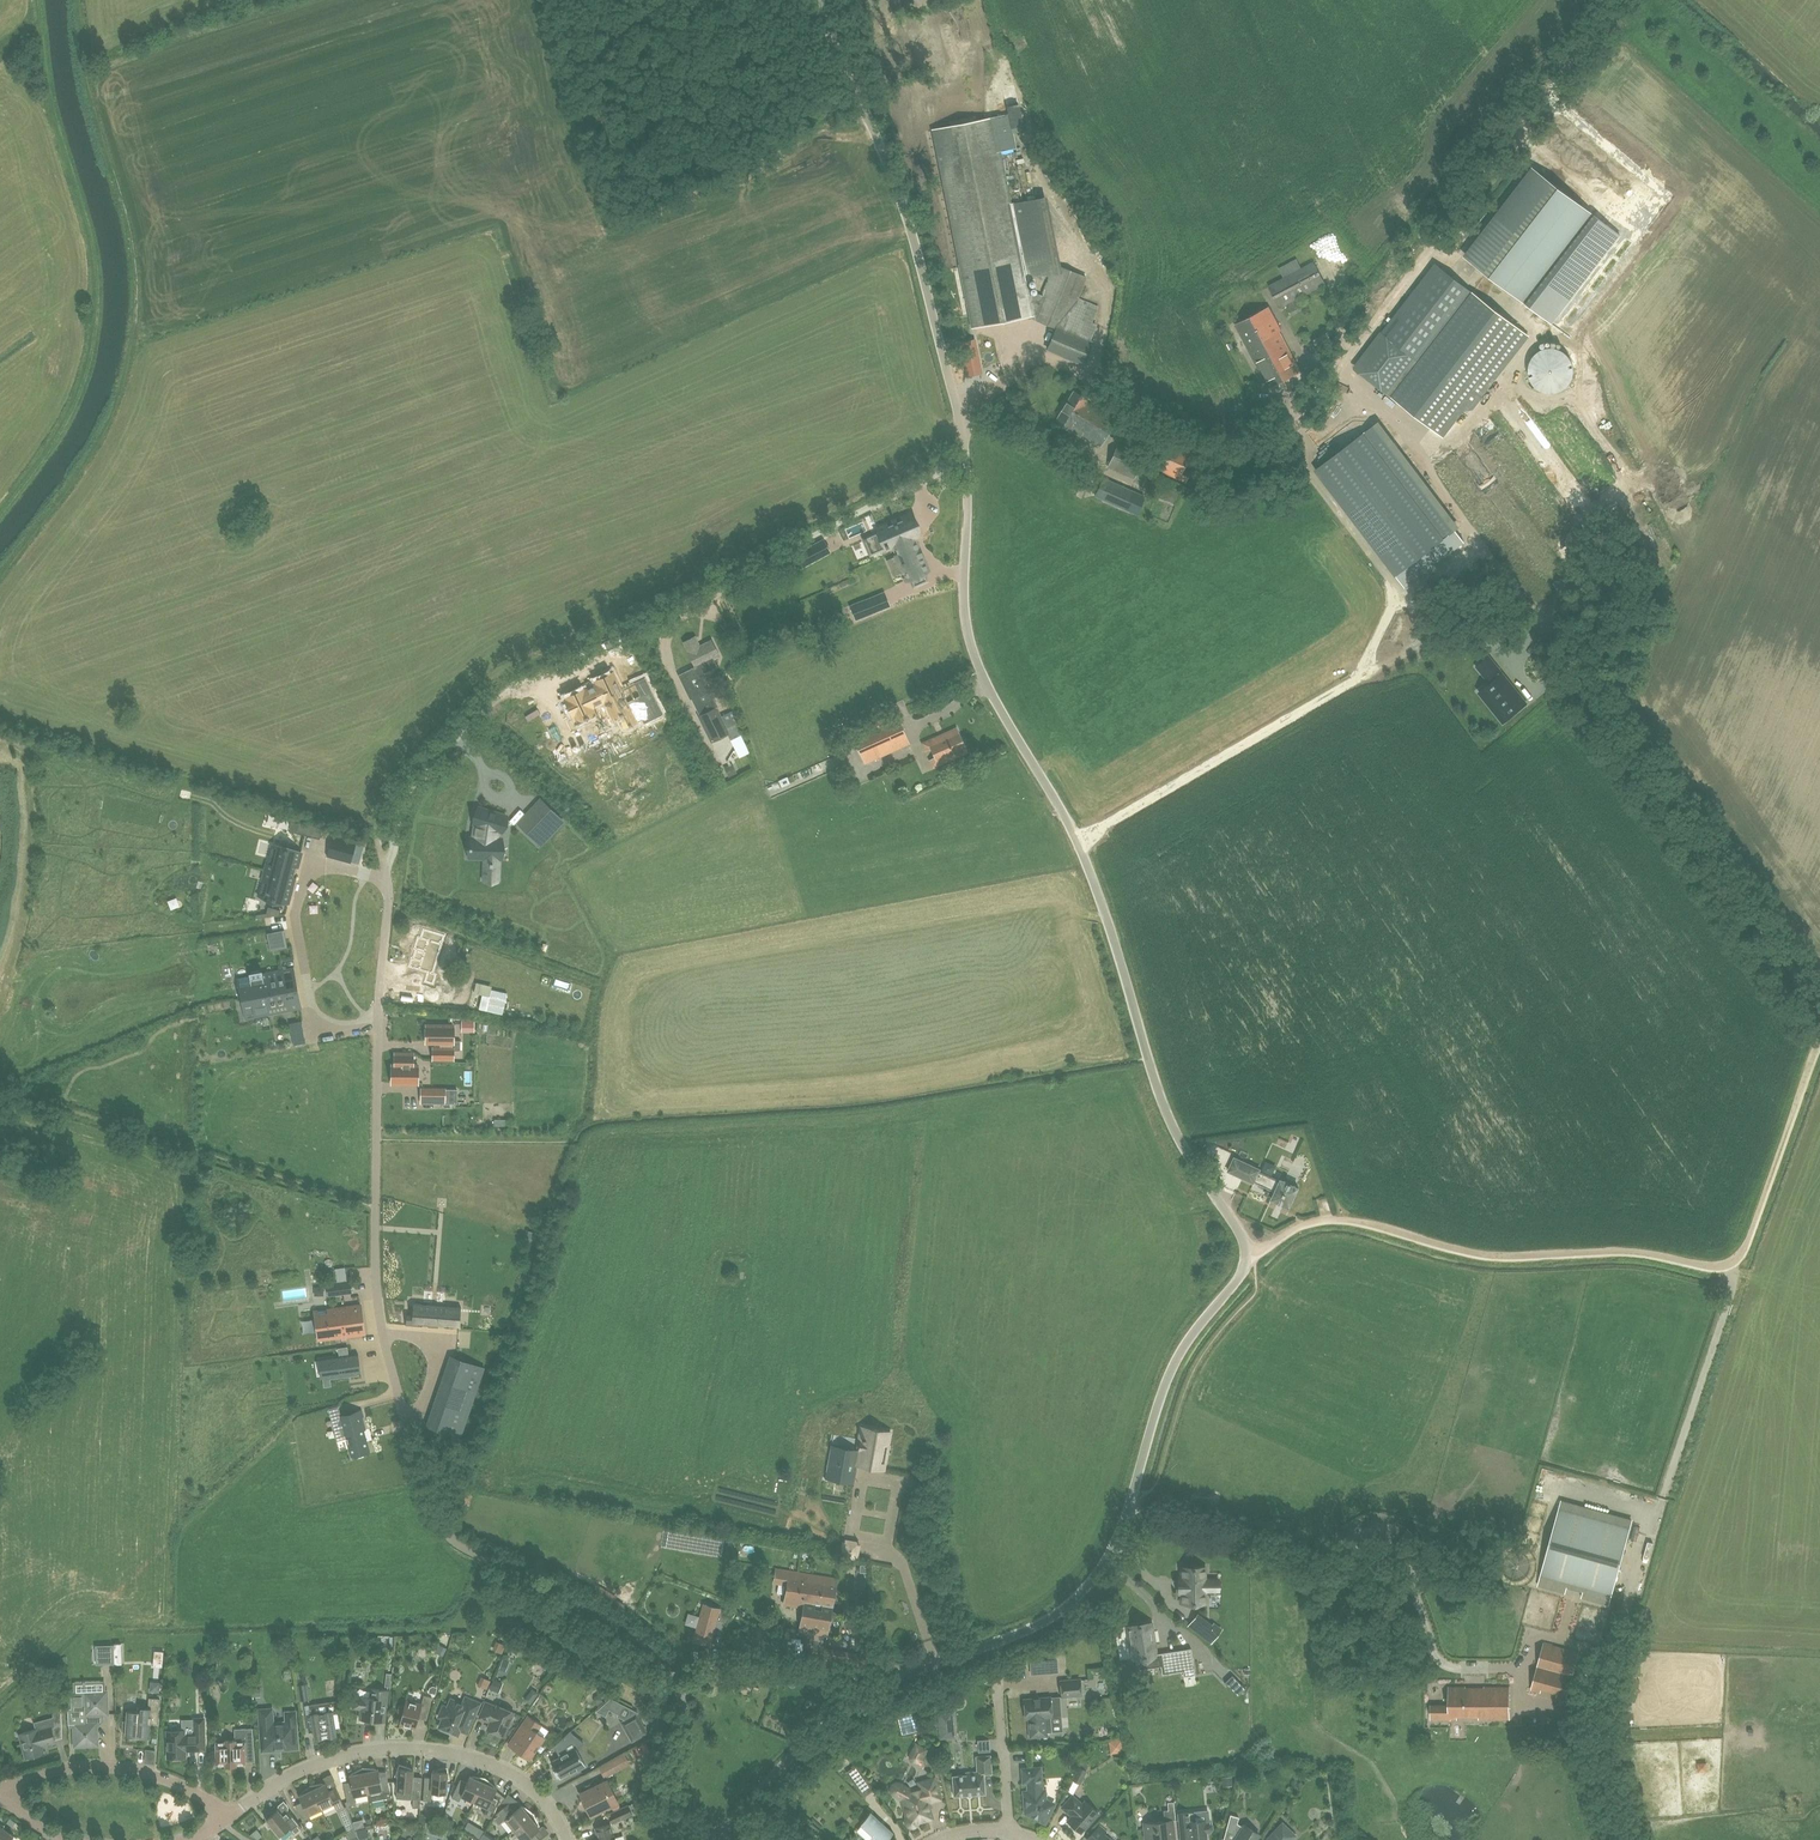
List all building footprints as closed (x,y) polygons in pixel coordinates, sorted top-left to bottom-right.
[(931,128),(942,181),(971,327),(1031,315),(1032,318),(1053,327),(1055,328),(1047,349),(1081,362),(1096,325),(1091,323),(1095,314),(1073,305),(1085,276),(1060,266),(1046,196),(1010,203),(1004,171),(993,116),(931,128)] [(1606,161),(1600,155),(1590,166),(1597,172),(1606,161)] [(1625,178),(1620,173),(1610,184),(1616,189),(1625,178)] [(1325,284),(1314,262),(1268,286),(1280,307),(1325,284)] [(1493,381),(1528,335),(1475,295),(1441,340),(1425,328),(1408,351),(1381,330),(1354,365),(1380,387),(1440,433),(1485,375),(1493,381)] [(1391,324),(1410,339),(1432,311),(1413,296),(1391,324)] [(1300,371),(1278,331),(1281,330),(1269,306),(1235,324),(1269,387),(1300,371)] [(1583,341),(1575,335),(1572,340),(1579,346),(1583,341)] [(973,337),(958,340),(966,376),(981,372),(973,337)] [(1598,353),(1591,347),(1587,352),(1594,358),(1598,353)] [(1571,380),(1573,374),(1574,368),(1572,362),(1569,356),(1564,352),(1558,349),(1552,348),(1546,348),(1540,351),(1535,355),(1531,360),(1529,366),(1529,372),(1530,379),(1533,384),(1538,389),(1544,392),(1550,393),(1557,392),(1563,390),(1568,386),(1571,380)] [(1596,387),(1591,388),(1593,397),(1599,396),(1596,387)] [(1055,421),(1069,430),(1077,435),(1078,433),(1100,446),(1116,419),(1086,401),(1087,400),(1073,391),(1055,421)] [(1376,420),(1313,468),(1360,529),(1403,588),(1465,543),(1454,529),(1458,526),(1376,420)] [(1190,452),(1165,441),(1157,460),(1119,443),(1108,467),(1134,478),(1138,470),(1150,475),(1153,468),(1185,482),(1190,472),(1183,469),(1190,452)] [(1184,485),(1156,473),(1148,493),(1177,504),(1184,485)] [(1095,496),(1137,514),(1144,497),(1103,478),(1095,496)] [(931,520),(896,528),(901,549),(908,547),(917,582),(937,577),(929,542),(936,540),(931,520)] [(791,556),(797,567),(821,554),(815,544),(791,556)] [(851,608),(856,620),(881,609),(876,598),(851,608)] [(691,698),(699,715),(698,716),(711,742),(728,733),(716,708),(718,706),(702,673),(717,666),(713,658),(719,655),(712,640),(699,647),(694,636),(684,642),(689,652),(688,652),(696,666),(678,675),(690,699),(691,698)] [(1485,687),(1509,717),(1526,704),(1502,674),(1501,675),(1498,672),(1499,671),(1489,657),(1478,666),(1488,679),(1490,678),(1492,682),(1485,687)] [(635,722),(627,705),(619,689),(611,673),(595,681),(597,684),(585,689),(585,688),(569,696),(569,698),(567,699),(574,712),(576,711),(580,719),(594,712),(591,706),(604,700),(613,718),(618,715),(624,727),(635,722)] [(898,718),(872,730),(870,725),(853,732),(855,737),(853,738),(864,765),(910,745),(898,718)] [(967,752),(956,728),(928,741),(938,765),(967,752)] [(532,796),(512,819),(525,831),(546,808),(532,796)] [(476,824),(474,837),(470,837),(470,857),(502,857),(502,838),(497,838),(498,829),(502,830),(506,815),(477,807),(473,823),(476,824)] [(299,821),(296,833),(305,835),(309,823),(299,821)] [(332,834),(326,855),(334,857),(339,836),(332,834)] [(339,836),(334,857),(341,859),(347,838),(339,836)] [(347,838),(341,859),(349,861),(354,840),(347,838)] [(271,845),(265,870),(290,877),(293,866),(297,867),(301,853),(271,845)] [(262,882),(258,896),(288,904),(295,878),(290,877),(265,870),(265,871),(262,882)] [(255,918),(279,915),(280,910),(268,907),(266,913),(256,914),(255,918)] [(266,933),(270,951),(287,948),(284,929),(266,933)] [(419,937),(409,966),(433,974),(443,944),(419,937)] [(283,981),(281,970),(283,970),(283,969),(262,973),(261,970),(249,972),(249,975),(237,978),(237,979),(238,979),(241,997),(297,986),(295,979),(283,981)] [(255,1015),(300,1006),(297,986),(241,997),(243,1008),(253,1006),(255,1015)] [(426,1042),(435,1042),(440,1042),(440,1048),(434,1048),(433,1048),(433,1058),(453,1059),(453,1050),(460,1050),(460,1040),(453,1040),(454,1026),(426,1026),(426,1042)] [(306,1042),(305,1042),(303,1030),(291,1033),(294,1045),(306,1043),(306,1042)] [(418,1083),(418,1066),(413,1065),(413,1054),(395,1054),(394,1065),(392,1065),(391,1083),(418,1083)] [(457,1090),(445,1090),(445,1089),(420,1088),(420,1104),(444,1105),(444,1104),(457,1104),(457,1090)] [(1299,1188),(1281,1179),(1281,1181),(1259,1171),(1260,1169),(1235,1158),(1229,1171),(1254,1183),(1254,1182),(1276,1192),(1272,1199),(1290,1207),(1299,1188)] [(335,1283),(336,1294),(351,1292),(349,1281),(335,1283)] [(404,1291),(402,1312),(438,1314),(437,1322),(457,1323),(459,1288),(440,1286),(440,1293),(404,1291)] [(364,1334),(360,1304),(314,1311),(318,1340),(364,1334)] [(361,1373),(358,1354),(318,1360),(318,1361),(320,1361),(322,1377),(320,1377),(320,1378),(361,1373)] [(450,1356),(442,1379),(477,1391),(485,1368),(450,1356)] [(340,1412),(338,1406),(328,1409),(330,1415),(340,1412)] [(364,1417),(362,1409),(339,1415),(351,1457),(370,1452),(364,1430),(366,1430),(363,1417),(364,1417)] [(431,1413),(426,1427),(454,1436),(461,1439),(463,1433),(466,1425),(431,1413)] [(858,1466),(866,1467),(883,1470),(889,1431),(862,1426),(858,1450),(844,1447),(844,1450),(832,1448),(828,1472),(826,1471),(825,1479),(854,1484),(856,1471),(854,1471),(855,1465),(858,1466)] [(1541,1574),(1538,1585),(1565,1593),(1567,1587),(1583,1591),(1581,1597),(1608,1605),(1612,1593),(1630,1528),(1559,1508),(1541,1574)] [(844,1540),(841,1555),(856,1558),(859,1543),(844,1540)] [(1205,1567),(1181,1567),(1181,1603),(1205,1603),(1205,1590),(1211,1590),(1211,1579),(1205,1579),(1205,1567)] [(803,1607),(802,1613),(809,1614),(812,1588),(807,1587),(809,1574),(775,1568),(773,1581),(787,1584),(784,1603),(803,1607)] [(836,1578),(809,1574),(807,1587),(812,1588),(809,1614),(802,1613),(799,1631),(827,1636),(836,1578)] [(694,1640),(709,1644),(716,1620),(725,1622),(728,1611),(703,1604),(694,1640)] [(1188,1625),(1204,1637),(1210,1628),(1195,1616),(1188,1625)] [(1191,1648),(1188,1648),(1188,1651),(1170,1653),(1170,1651),(1156,1653),(1151,1622),(1127,1626),(1132,1659),(1151,1656),(1152,1661),(1159,1660),(1162,1674),(1182,1671),(1183,1676),(1195,1674),(1191,1648)] [(753,1625),(750,1643),(765,1645),(768,1628),(753,1625)] [(1566,1699),(1579,1651),(1543,1641),(1530,1690),(1540,1692),(1541,1688),(1557,1692),(1556,1697),(1566,1699)] [(499,1642),(495,1651),(501,1653),(504,1645),(499,1642)] [(111,1644),(96,1645),(96,1662),(111,1662),(111,1644)] [(1047,1660),(1048,1672),(1057,1671),(1056,1659),(1047,1660)] [(1232,1675),(1224,1682),(1238,1696),(1245,1688),(1232,1675)] [(484,1678),(480,1686),(486,1689),(490,1680),(484,1678)] [(1080,1679),(1060,1681),(1062,1696),(1081,1695),(1080,1679)] [(159,1692),(160,1682),(149,1682),(149,1692),(159,1692)] [(299,1700),(310,1698),(307,1683),(297,1685),(299,1700)] [(1479,1717),(1479,1718),(1509,1718),(1509,1706),(1509,1699),(1509,1687),(1484,1687),(1484,1688),(1465,1688),(1465,1687),(1449,1687),(1449,1705),(1431,1705),(1431,1719),(1450,1719),(1450,1718),(1457,1718),(1457,1717),(1457,1712),(1457,1711),(1457,1710),(1479,1709),(1479,1711),(1478,1711),(1478,1712),(1479,1712),(1479,1717)] [(376,1721),(384,1722),(388,1690),(371,1688),(370,1697),(362,1696),(361,1698),(354,1697),(352,1708),(360,1709),(359,1719),(364,1719),(364,1722),(375,1723),(376,1721)] [(74,1726),(74,1746),(96,1745),(96,1725),(97,1725),(102,1720),(101,1714),(107,1714),(106,1692),(68,1693),(69,1708),(67,1708),(67,1726),(74,1726)] [(419,1712),(427,1714),(432,1697),(423,1695),(421,1704),(406,1700),(399,1724),(415,1728),(419,1712)] [(157,1724),(159,1698),(148,1697),(147,1708),(140,1707),(140,1711),(126,1710),(125,1721),(122,1720),(121,1731),(125,1731),(124,1736),(135,1736),(135,1734),(138,1734),(138,1737),(149,1738),(150,1723),(157,1724)] [(467,1733),(479,1703),(465,1697),(462,1704),(451,1699),(447,1707),(443,1706),(438,1716),(443,1718),(439,1726),(441,1727),(440,1729),(450,1734),(451,1732),(457,1734),(459,1729),(467,1733)] [(1059,1697),(1050,1698),(1050,1697),(1024,1699),(1026,1718),(1028,1718),(1030,1737),(1047,1735),(1046,1732),(1052,1732),(1052,1731),(1062,1730),(1059,1697)] [(622,1704),(610,1698),(601,1705),(617,1714),(622,1704)] [(313,1731),(314,1739),(336,1736),(335,1727),(339,1727),(335,1702),(318,1704),(320,1712),(310,1714),(306,1715),(309,1731),(313,1731)] [(487,1728),(503,1735),(513,1712),(497,1705),(496,1706),(485,1702),(479,1717),(490,1722),(487,1728)] [(52,1716),(53,1727),(61,1726),(60,1708),(52,1709),(52,1716)] [(295,1721),(272,1723),(271,1709),(259,1710),(262,1750),(297,1748),(295,1721)] [(937,1712),(939,1739),(954,1738),(953,1711),(937,1712)] [(637,1715),(636,1714),(623,1721),(621,1722),(632,1741),(647,1732),(637,1715)] [(529,1759),(544,1737),(536,1731),(541,1725),(528,1716),(508,1744),(529,1759)] [(192,1718),(192,1734),(184,1734),(184,1730),(166,1730),(167,1758),(173,1758),(174,1760),(180,1760),(180,1757),(185,1757),(185,1750),(204,1750),(203,1718),(192,1718)] [(38,1756),(39,1754),(42,1753),(40,1744),(45,1743),(45,1744),(54,1741),(50,1727),(36,1731),(36,1729),(19,1734),(25,1757),(29,1756),(32,1758),(38,1756)] [(244,1750),(253,1749),(252,1728),(234,1729),(235,1740),(225,1740),(225,1742),(215,1743),(216,1764),(225,1764),(225,1766),(235,1765),(235,1763),(245,1763),(244,1750)] [(559,1757),(551,1762),(555,1770),(553,1771),(557,1778),(559,1777),(576,1768),(577,1770),(585,1765),(575,1747),(583,1742),(570,1732),(553,1746),(559,1757)] [(1108,1741),(1110,1754),(1123,1752),(1121,1739),(1108,1741)] [(909,1753),(908,1758),(912,1762),(918,1764),(922,1760),(928,1749),(916,1742),(909,1753)] [(624,1753),(598,1767),(604,1778),(630,1764),(624,1753)] [(953,1796),(985,1793),(984,1774),(992,1773),(990,1755),(976,1756),(977,1771),(966,1772),(966,1774),(952,1775),(953,1796)] [(420,1807),(420,1799),(422,1777),(412,1776),(413,1769),(410,1769),(410,1768),(399,1764),(395,1775),(397,1776),(397,1789),(411,1790),(410,1798),(413,1799),(412,1807),(420,1807)] [(859,1785),(867,1779),(856,1764),(848,1770),(859,1785)] [(368,1793),(362,1767),(351,1773),(352,1774),(349,1774),(350,1781),(343,1783),(346,1800),(347,1800),(349,1805),(356,1804),(354,1796),(368,1793)] [(375,1768),(362,1767),(368,1793),(369,1801),(391,1797),(390,1791),(386,1774),(379,1775),(378,1769),(375,1769),(375,1768)] [(447,1779),(449,1779),(447,1767),(435,1769),(435,1770),(432,1770),(432,1777),(424,1777),(423,1800),(431,1801),(431,1792),(446,1793),(447,1779)] [(1026,1813),(1044,1822),(1053,1804),(1045,1800),(1044,1790),(1041,1790),(1040,1767),(1022,1769),(1023,1782),(1028,1782),(1028,1792),(1024,1792),(1026,1813)] [(1079,1767),(1072,1779),(1079,1783),(1086,1770),(1079,1767)] [(474,1801),(485,1778),(472,1776),(472,1777),(469,1775),(466,1782),(460,1779),(451,1797),(459,1800),(461,1795),(474,1801)] [(485,1778),(474,1801),(487,1807),(483,1815),(490,1819),(500,1797),(493,1794),(496,1787),(494,1786),(494,1785),(485,1778)] [(905,1804),(908,1814),(907,1815),(906,1816),(906,1817),(906,1818),(905,1819),(905,1820),(906,1821),(906,1823),(907,1823),(907,1824),(908,1825),(909,1826),(910,1826),(911,1826),(912,1827),(913,1826),(914,1826),(916,1826),(916,1825),(917,1824),(918,1824),(919,1823),(919,1821),(919,1820),(931,1817),(927,1802),(939,1798),(934,1778),(919,1782),(920,1785),(911,1787),(898,1780),(897,1780),(895,1781),(894,1781),(893,1782),(892,1782),(891,1783),(890,1784),(890,1785),(889,1786),(889,1787),(889,1789),(889,1790),(889,1791),(889,1792),(890,1793),(891,1794),(892,1795),(893,1796),(902,1800),(903,1804),(905,1804)] [(603,1782),(592,1788),(590,1783),(585,1785),(587,1790),(580,1793),(591,1815),(614,1804),(603,1782)] [(345,1808),(334,1786),(328,1789),(325,1783),(322,1784),(322,1783),(310,1785),(321,1808),(333,1802),(338,1812),(345,1808)] [(301,1794),(298,1795),(301,1802),(294,1805),(302,1821),(309,1817),(308,1814),(321,1808),(310,1785),(300,1793),(301,1794)] [(1082,1804),(1072,1795),(1062,1807),(1072,1816),(1067,1821),(1080,1832),(1098,1812),(1085,1801),(1082,1804)] [(1173,1801),(1167,1802),(1168,1809),(1166,1810),(1167,1820),(1144,1823),(1145,1839),(1148,1839),(1174,1839),(1172,1820),(1175,1820),(1173,1801)] [(505,1805),(496,1812),(493,1818),(498,1824),(504,1819),(513,1830),(533,1813),(523,1806),(523,1807),(521,1805),(511,1812),(505,1805)] [(608,1814),(612,1822),(631,1814),(627,1805),(608,1814)] [(294,1834),(302,1828),(287,1810),(282,1815),(277,1809),(275,1811),(275,1810),(264,1815),(268,1826),(271,1825),(279,1835),(289,1827),(294,1834)] [(893,1832),(870,1811),(860,1822),(873,1835),(868,1839),(886,1839),(893,1832)] [(1206,1833),(1210,1832),(1213,1829),(1212,1824),(1209,1822),(1205,1822),(1204,1820),(1194,1821),(1193,1812),(1178,1813),(1181,1839),(1206,1839),(1206,1833)] [(533,1813),(513,1830),(522,1839),(535,1839),(538,1838),(534,1832),(539,1828),(537,1825),(538,1825),(533,1813)] [(1225,1831),(1233,1833),(1232,1837),(1234,1839),(1255,1839),(1259,1834),(1243,1824),(1242,1826),(1237,1823),(1239,1817),(1230,1814),(1225,1831)] [(364,1826),(362,1819),(352,1822),(354,1829),(364,1826)] [(426,1822),(424,1831),(430,1833),(433,1824),(426,1822)] [(1266,1839),(1267,1839),(1290,1839),(1295,1835),(1282,1822),(1266,1839)] [(3,1827),(3,1825),(0,1824),(0,1839),(19,1839),(3,1827)] [(595,1828),(598,1839),(595,1839),(615,1839),(614,1835),(613,1835),(610,1824),(595,1828)] [(1086,1839),(1087,1839),(1111,1839),(1103,1834),(1106,1831),(1099,1825),(1086,1839)] [(478,1827),(474,1835),(479,1838),(484,1830),(478,1827)] [(263,1837),(257,1830),(250,1836),(257,1839),(259,1839),(263,1837)]
